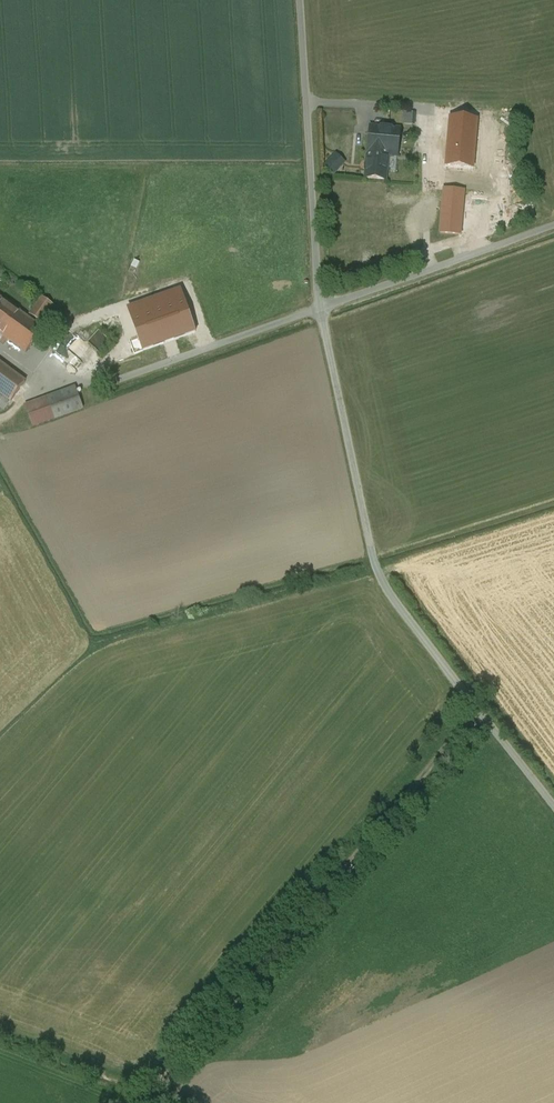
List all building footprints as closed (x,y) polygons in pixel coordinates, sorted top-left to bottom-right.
[(415,123),(415,110),(405,110),(404,123),(415,123)] [(484,121),(451,118),(440,233),(461,234),(464,192),(493,195),(495,170),(480,169),(484,121)] [(401,129),(371,126),(365,178),(387,180),(388,156),(398,156),(401,129)] [(336,152),(324,166),(335,175),(347,161),(336,152)] [(4,337),(27,353),(43,330),(0,297),(0,334),(4,337)] [(42,299),(31,314),(42,322),(53,306),(42,299)] [(94,336),(88,342),(102,354),(113,343),(99,330),(94,336)] [(5,411),(26,383),(0,363),(0,407),(5,411)] [(84,409),(76,388),(47,399),(47,400),(52,411),(55,420),(84,409)] [(52,411),(47,400),(29,407),(33,418),(52,411)] [(55,420),(52,411),(33,418),(36,427),(55,420)]
